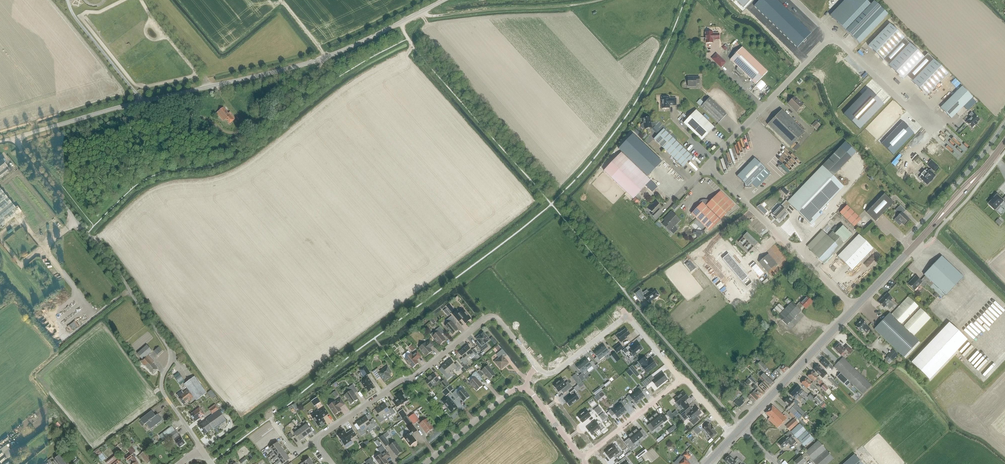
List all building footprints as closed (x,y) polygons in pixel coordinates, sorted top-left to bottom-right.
[(754,6),(797,48),(797,47),(803,42),(804,43),(806,40),(805,39),(811,33),(777,0),(759,0),(754,6)] [(845,30),(870,4),(865,0),(845,0),(830,16),(845,30)] [(870,4),(845,30),(859,44),(887,14),(874,1),(870,5),(870,4)] [(868,46),(883,60),(904,38),(889,24),(868,46)] [(713,40),(719,39),(719,33),(713,33),(713,32),(705,32),(705,43),(713,43),(713,40)] [(909,43),(904,38),(883,60),(888,66),(903,80),(906,76),(927,95),(948,74),(927,54),(924,58),(909,43)] [(755,84),(767,72),(741,47),(730,59),(737,67),(736,68),(736,70),(741,75),(743,75),(744,73),(755,84)] [(726,62),(716,53),(711,59),(721,67),(726,62)] [(688,86),(695,86),(695,83),(699,83),(699,77),(687,77),(688,86)] [(952,83),(958,87),(962,82),(955,78),(952,83)] [(962,86),(940,108),(951,119),(963,106),(972,98),(973,97),(962,86)] [(868,89),(843,114),(859,129),(884,104),(868,89)] [(669,108),(669,106),(676,105),(676,98),(669,99),(669,97),(661,98),(661,108),(669,108)] [(798,100),(797,100),(794,97),(788,103),(796,111),(802,105),(799,102),(799,101),(798,100)] [(700,99),(697,101),(701,105),(700,106),(718,123),(726,114),(709,98),(704,103),(700,99)] [(966,109),(975,100),(972,98),(963,106),(966,109)] [(229,123),(234,118),(229,112),(227,113),(223,108),(217,113),(223,121),(225,119),(229,123)] [(701,140),(714,127),(696,110),(683,123),(701,140)] [(767,124),(790,147),(804,132),(781,110),(767,124)] [(966,122),(972,128),(980,120),(974,114),(973,114),(971,112),(969,115),(971,117),(966,122)] [(672,134),(669,131),(657,119),(654,122),(651,123),(650,117),(642,118),(643,123),(642,124),(641,125),(642,128),(643,129),(644,129),(652,128),(652,129),(658,135),(653,139),(664,149),(674,139),(675,140),(677,139),(672,134)] [(820,125),(816,121),(811,125),(816,130),(820,125)] [(914,133),(902,122),(881,144),(893,155),(914,133)] [(621,152),(603,171),(611,178),(633,199),(645,186),(650,191),(655,185),(650,180),(647,177),(648,176),(662,161),(633,133),(619,148),(622,151),(621,152)] [(664,149),(682,167),(692,156),(675,140),(674,139),(664,149)] [(789,159),(791,157),(796,161),(798,158),(788,149),(783,154),(789,159)] [(754,158),(737,176),(745,184),(745,188),(751,188),(751,183),(756,188),(771,174),(754,158)] [(9,172),(6,168),(7,167),(2,160),(0,162),(0,179),(9,172)] [(783,160),(778,164),(787,174),(790,172),(789,170),(791,169),(783,160)] [(927,169),(919,177),(922,179),(921,180),(927,185),(934,177),(935,176),(931,173),(933,170),(934,171),(938,167),(931,160),(927,165),(931,169),(929,171),(927,169)] [(780,206),(772,214),(779,221),(787,213),(784,210),(790,204),(809,222),(811,225),(821,214),(819,212),(843,186),(833,177),(822,166),(787,202),(786,200),(780,206)] [(867,176),(872,181),(876,177),(871,172),(867,176)] [(20,213),(0,188),(0,229),(20,213)] [(707,201),(705,200),(703,200),(701,201),(698,204),(699,205),(691,213),(709,231),(720,219),(734,205),(720,191),(708,203),(707,201)] [(875,221),(893,203),(884,194),(866,212),(875,221)] [(988,204),(989,204),(995,210),(996,209),(997,211),(1001,207),(1000,206),(1004,202),(1004,203),(1004,197),(1003,199),(998,195),(997,195),(994,198),(992,201),(991,200),(988,204)] [(640,202),(635,197),(632,200),(637,205),(640,202)] [(662,208),(659,205),(660,204),(657,202),(657,203),(656,202),(652,206),(651,205),(647,208),(654,215),(653,217),(655,219),(661,213),(659,211),(662,208)] [(846,205),(839,213),(854,227),(861,219),(846,205)] [(902,223),(904,224),(909,219),(903,213),(905,210),(900,205),(895,210),(899,214),(893,220),(899,226),(902,223)] [(678,229),(674,225),(679,220),(671,212),(664,220),(666,221),(663,224),(674,234),(678,229)] [(834,233),(843,225),(841,223),(833,232),(834,233)] [(852,235),(842,226),(835,234),(834,233),(833,232),(832,231),(828,236),(822,230),(806,246),(811,250),(810,251),(823,264),(844,243),(852,235)] [(702,230),(702,231),(696,230),(696,235),(697,235),(697,238),(701,235),(705,232),(703,230),(703,231),(702,230)] [(754,247),(758,243),(747,232),(743,236),(754,247)] [(838,256),(852,270),(873,248),(859,234),(838,256)] [(728,254),(722,259),(742,282),(747,277),(748,277),(728,254)] [(767,272),(776,264),(768,254),(759,262),(767,272)] [(867,267),(877,258),(874,255),(864,264),(867,267)] [(946,295),(964,277),(942,256),(924,275),(925,276),(921,281),(916,276),(908,284),(914,290),(920,284),(924,287),(928,284),(931,287),(934,284),(946,295)] [(690,265),(692,263),(690,260),(685,264),(691,272),(694,269),(690,265)] [(647,301),(648,301),(648,302),(650,302),(659,296),(659,295),(656,290),(655,290),(653,292),(652,290),(648,293),(647,290),(642,293),(640,290),(635,294),(640,301),(645,298),(647,301)] [(892,307),(894,304),(892,301),(891,302),(890,301),(892,298),(887,293),(883,298),(892,307)] [(779,303),(772,311),(778,317),(787,325),(801,311),(799,309),(802,306),(806,309),(812,302),(806,296),(800,303),(799,302),(796,306),(792,302),(788,298),(784,301),(788,305),(785,309),(779,303)] [(889,313),(874,329),(904,357),(919,341),(913,336),(930,318),(908,297),(891,314),(889,313)] [(889,309),(892,307),(883,298),(878,302),(884,307),(886,305),(887,306),(889,309)] [(455,310),(450,304),(447,307),(452,313),(455,310)] [(978,339),(1004,312),(1004,311),(999,305),(996,308),(993,305),(968,330),(971,333),(969,335),(975,341),(977,338),(978,339)] [(471,318),(463,309),(459,313),(457,310),(452,314),(459,322),(462,319),(465,323),(471,318)] [(452,334),(458,330),(453,324),(456,321),(451,316),(446,321),(448,324),(445,326),(452,334)] [(866,333),(870,329),(867,326),(867,325),(866,324),(866,323),(864,321),(863,322),(862,320),(855,326),(857,328),(857,329),(860,332),(862,329),(866,333)] [(74,321),(69,327),(73,331),(78,325),(74,321)] [(967,340),(949,322),(911,362),(929,380),(967,340)] [(436,333),(432,336),(439,345),(445,340),(441,335),(444,333),(439,327),(435,331),(436,333)] [(621,343),(627,338),(626,337),(630,334),(626,329),(622,331),(615,336),(621,343)] [(485,343),(489,340),(483,332),(476,338),(479,343),(477,345),(481,349),(482,348),(483,350),(487,347),(485,343)] [(425,343),(419,348),(426,356),(432,351),(429,348),(430,347),(431,347),(434,345),(430,340),(426,343),(425,343)] [(628,346),(623,350),(627,354),(629,352),(632,356),(642,348),(637,342),(630,348),(628,346)] [(475,356),(478,354),(473,349),(471,351),(467,346),(470,344),(469,343),(463,349),(469,357),(471,359),(475,356)] [(616,346),(613,348),(615,351),(617,353),(623,348),(619,343),(616,346)] [(839,344),(834,349),(841,355),(846,350),(850,354),(853,351),(847,345),(844,348),(839,344)] [(147,345),(137,353),(143,359),(141,361),(145,366),(145,365),(153,374),(158,369),(152,364),(154,362),(147,355),(152,351),(147,345)] [(603,345),(599,349),(604,356),(609,352),(603,345)] [(154,351),(157,355),(162,351),(159,347),(154,351)] [(467,359),(469,357),(463,349),(456,355),(459,353),(463,358),(460,360),(465,365),(468,362),(467,359)] [(501,370),(508,363),(504,357),(506,356),(507,356),(501,349),(501,350),(496,355),(499,358),(494,362),(501,370)] [(599,349),(594,353),(597,357),(594,359),(598,363),(600,361),(599,360),(604,356),(599,349)] [(898,354),(893,349),(887,356),(892,361),(898,354)] [(421,356),(417,352),(412,355),(411,354),(405,359),(412,368),(418,363),(416,360),(421,356)] [(615,353),(611,355),(616,362),(620,359),(615,353)] [(968,362),(988,380),(997,370),(989,363),(988,364),(981,358),(982,357),(979,355),(977,357),(974,355),(968,362)] [(645,357),(639,362),(642,366),(642,367),(646,373),(656,365),(651,359),(648,361),(645,357)] [(843,357),(834,366),(863,394),(871,385),(843,357)] [(446,363),(452,371),(454,369),(457,371),(461,368),(457,363),(454,365),(450,360),(453,358),(446,363)] [(587,370),(591,367),(593,368),(595,366),(592,361),(589,363),(586,359),(581,363),(587,370)] [(833,367),(824,359),(820,363),(826,368),(828,366),(831,370),(833,367)] [(757,364),(756,365),(763,372),(767,368),(760,361),(757,364)] [(784,373),(788,368),(784,364),(782,362),(781,363),(782,364),(778,368),(779,368),(776,370),(776,369),(772,373),(777,378),(781,375),(778,372),(781,370),(784,373)] [(450,373),(452,371),(446,363),(439,369),(439,370),(442,367),(446,372),(443,374),(448,379),(452,376),(450,373)] [(576,367),(582,374),(587,370),(581,363),(576,367)] [(818,365),(814,370),(819,375),(822,373),(824,376),(827,373),(824,371),(824,370),(818,365)] [(359,370),(364,377),(370,373),(365,366),(359,370)] [(489,379),(495,375),(487,366),(482,371),(486,376),(487,376),(489,379)] [(391,372),(387,367),(380,372),(378,368),(372,372),(377,379),(381,377),(384,381),(390,377),(388,374),(391,372)] [(822,382),(820,380),(817,377),(812,372),(807,377),(813,382),(815,379),(818,382),(818,383),(820,385),(822,382)] [(654,379),(652,381),(654,384),(655,384),(657,387),(667,380),(667,381),(668,381),(667,380),(662,373),(654,379)] [(774,383),(768,377),(764,373),(760,377),(770,387),(774,383)] [(844,384),(848,380),(840,373),(836,377),(844,384)] [(434,374),(425,382),(430,387),(433,385),(436,382),(439,380),(434,374)] [(184,393),(178,397),(178,398),(183,405),(194,397),(196,400),(207,393),(194,377),(184,384),(188,389),(183,392),(184,393)] [(373,384),(368,377),(361,382),(366,389),(368,392),(374,388),(372,385),(373,384)] [(482,385),(475,377),(469,382),(476,390),(482,385)] [(760,385),(756,382),(751,377),(749,379),(754,384),(758,387),(765,393),(769,389),(762,382),(760,385)] [(647,378),(642,383),(645,387),(643,385),(646,383),(647,384),(650,382),(647,378)] [(816,388),(814,387),(811,384),(806,378),(801,383),(807,388),(809,386),(814,391),(816,388)] [(836,388),(838,386),(831,378),(829,380),(836,388)] [(444,379),(440,383),(445,388),(449,385),(444,379)] [(553,385),(557,392),(563,388),(565,391),(571,387),(567,381),(565,383),(562,379),(553,385)] [(828,388),(824,384),(820,387),(825,392),(829,395),(832,392),(828,389),(828,388)] [(353,385),(347,389),(349,392),(345,395),(351,404),(358,399),(354,394),(358,391),(353,385)] [(759,399),(763,394),(757,388),(757,387),(755,385),(752,388),(755,390),(752,393),(750,391),(747,395),(745,393),(738,400),(737,399),(734,402),(739,408),(746,400),(745,400),(748,397),(754,403),(758,398),(759,399)] [(799,396),(799,395),(801,393),(804,396),(805,397),(807,395),(806,394),(798,386),(794,390),(799,396)] [(639,390),(635,394),(640,400),(644,396),(640,393),(643,390),(639,387),(638,388),(639,390)] [(450,393),(446,388),(442,392),(446,396),(450,393)] [(463,401),(469,396),(463,389),(457,394),(455,391),(452,394),(456,399),(459,397),(463,401)] [(572,395),(565,401),(569,406),(579,399),(575,393),(576,392),(574,389),(570,393),(572,395)] [(800,396),(799,395),(799,396),(794,390),(790,395),(795,399),(793,401),(797,405),(799,403),(796,399),(797,398),(804,404),(806,402),(800,397),(800,396)] [(402,392),(396,396),(396,397),(396,396),(398,399),(393,402),(397,407),(401,404),(401,405),(408,400),(407,400),(402,392)] [(683,392),(674,399),(676,403),(681,410),(683,408),(683,409),(688,404),(685,401),(689,398),(683,392)] [(728,397),(733,401),(737,397),(733,393),(728,397)] [(629,396),(627,397),(631,401),(633,399),(636,403),(640,400),(635,394),(631,398),(629,396)] [(824,403),(817,395),(814,398),(819,404),(821,407),(824,403)] [(457,407),(448,396),(442,401),(451,412),(457,407)] [(797,405),(793,401),(788,397),(783,401),(789,406),(786,409),(798,420),(805,413),(797,405)] [(339,408),(345,404),(340,398),(335,402),(335,401),(328,406),(335,415),(341,410),(339,408)] [(621,404),(617,408),(622,414),(626,411),(622,407),(625,405),(621,401),(620,403),(621,404)] [(380,407),(387,418),(395,413),(391,408),(388,409),(385,404),(388,402),(387,402),(385,404),(380,407)] [(216,405),(215,404),(208,409),(212,414),(219,409),(216,405)] [(772,406),(765,413),(769,417),(778,426),(786,418),(776,408),(775,409),(772,406)] [(387,418),(380,407),(373,412),(376,410),(379,416),(376,417),(380,423),(384,420),(387,418)] [(687,409),(680,415),(685,420),(689,417),(691,421),(690,422),(693,425),(699,420),(696,417),(701,413),(696,407),(690,412),(687,409)] [(200,418),(200,419),(205,416),(199,408),(190,414),(195,421),(200,418)] [(328,414),(324,408),(319,412),(318,411),(311,415),(318,426),(325,422),(323,419),(323,417),(328,414)] [(610,410),(609,412),(612,416),(614,414),(618,418),(622,414),(617,408),(612,412),(610,410)] [(407,416),(402,409),(398,412),(403,419),(407,416)] [(162,420),(157,414),(156,416),(152,410),(140,419),(141,420),(139,422),(142,425),(146,422),(150,428),(162,420)] [(226,421),(218,410),(206,419),(206,421),(199,426),(204,434),(213,428),(217,434),(220,432),(217,427),(226,421)] [(578,417),(582,423),(593,414),(591,412),(589,413),(586,410),(578,417)] [(670,411),(666,413),(671,420),(674,417),(672,414),(670,411)] [(657,413),(652,416),(659,426),(667,420),(662,413),(662,414),(660,416),(657,412),(657,413)] [(420,419),(419,420),(414,413),(408,417),(414,424),(418,421),(420,424),(419,424),(426,433),(433,428),(426,419),(422,422),(420,419)] [(361,420),(366,428),(369,426),(372,429),(376,426),(372,420),(369,422),(366,417),(369,415),(368,415),(361,420)] [(647,420),(650,423),(647,425),(652,432),(659,426),(652,416),(647,420)] [(799,423),(794,418),(785,426),(789,431),(799,423)] [(364,430),(366,428),(361,420),(354,425),(357,423),(360,428),(357,430),(361,436),(365,433),(364,430)] [(312,432),(303,421),(302,422),(304,425),(302,427),(308,434),(312,431),(312,432)] [(587,429),(591,435),(600,428),(597,425),(600,423),(598,421),(587,429)] [(302,427),(299,424),(298,425),(300,428),(298,430),(304,438),(308,434),(302,427)] [(416,441),(412,435),(412,434),(417,431),(412,424),(407,428),(411,432),(410,433),(404,437),(410,446),(416,441)] [(709,424),(703,429),(711,438),(717,434),(714,431),(715,430),(711,426),(711,427),(709,424)] [(785,435),(787,437),(785,439),(784,439),(778,444),(782,448),(788,443),(791,446),(796,442),(793,438),(795,436),(797,439),(804,446),(813,438),(800,424),(790,432),(790,431),(785,435)] [(159,435),(162,440),(163,439),(167,436),(175,430),(172,426),(159,435)] [(298,430),(295,427),(294,428),(296,432),(294,433),(300,441),(304,438),(298,430)] [(637,428),(632,432),(639,440),(643,436),(644,438),(647,435),(642,429),(640,431),(637,428)] [(346,433),(345,431),(338,436),(342,441),(341,442),(343,446),(344,445),(351,441),(350,439),(356,435),(352,429),(346,433)] [(179,447),(185,443),(175,430),(167,436),(169,439),(171,441),(173,439),(179,447)] [(630,439),(627,441),(634,449),(637,446),(634,443),(639,440),(632,432),(628,436),(630,439)] [(390,444),(383,435),(379,438),(386,447),(390,444)] [(7,437),(2,440),(0,442),(0,445),(4,442),(8,439),(7,437)] [(402,451),(395,441),(389,446),(394,453),(396,456),(402,451)] [(806,458),(808,456),(815,463),(827,463),(833,459),(817,441),(805,452),(805,453),(801,457),(800,456),(794,462),(796,463),(802,463),(805,462),(807,460),(806,458)] [(273,452),(280,446),(277,442),(267,450),(268,452),(271,450),(273,452)] [(13,455),(6,445),(0,450),(0,451),(0,452),(0,463),(1,463),(13,455)] [(136,451),(131,445),(127,449),(132,455),(136,451)] [(375,458),(379,463),(386,463),(388,462),(385,459),(386,458),(387,459),(390,456),(386,451),(384,453),(383,451),(385,450),(382,445),(377,449),(381,454),(375,458)] [(276,456),(284,451),(280,446),(273,452),(270,454),(271,456),(274,454),(276,456)] [(618,452),(614,446),(605,453),(610,459),(615,455),(617,457),(622,453),(620,450),(618,452)] [(673,463),(674,463),(690,463),(685,460),(688,457),(689,458),(694,453),(688,447),(683,452),(685,454),(683,457),(681,455),(673,463)] [(148,463),(153,460),(143,448),(139,451),(141,454),(140,454),(148,463)] [(284,451),(276,456),(273,458),(274,460),(277,458),(279,460),(287,455),(284,451)] [(68,463),(61,454),(54,459),(58,463),(68,463)] [(127,460),(125,461),(128,463),(138,463),(136,461),(135,462),(132,459),(132,460),(131,458),(132,457),(130,454),(125,458),(127,460)] [(115,455),(106,463),(107,463),(118,463),(121,462),(115,455)] [(276,463),(277,463),(278,463),(280,462),(282,463),(283,463),(288,460),(290,459),(287,455),(279,460),(276,463)] [(728,455),(724,460),(728,463),(738,463),(728,455)] [(854,455),(843,463),(862,463),(854,455)]
